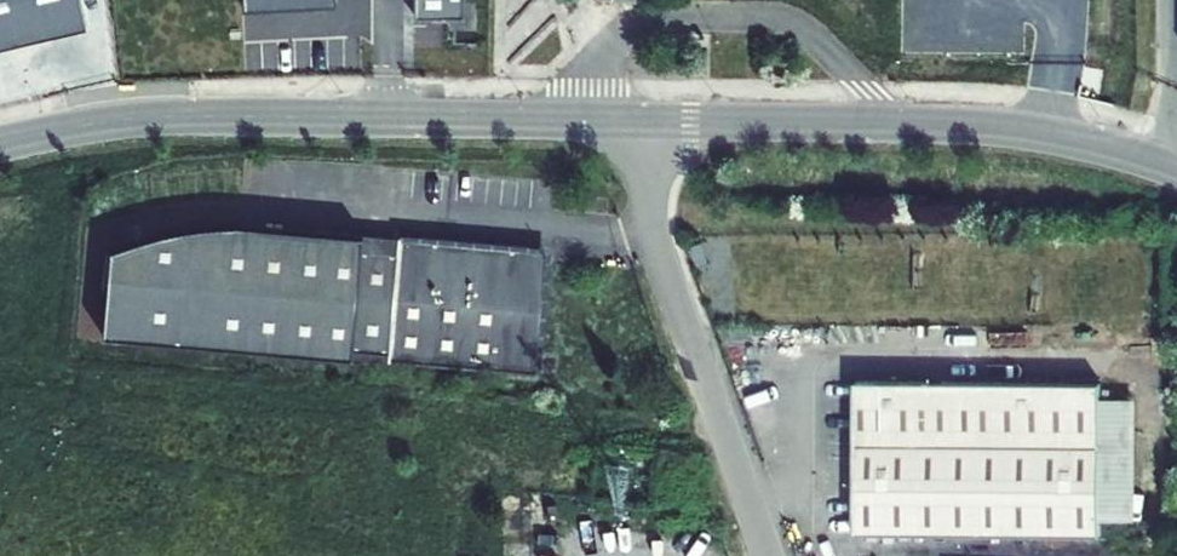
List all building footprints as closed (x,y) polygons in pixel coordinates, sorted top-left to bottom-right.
[(84,24),(78,0),(0,0),(0,43),(84,24)] [(414,20),(461,20),(461,0),(415,0),(414,20)] [(359,236),(234,225),(171,232),(106,248),(99,335),(349,356),(349,351),(385,354),(385,360),(534,372),(543,260),(523,258),(524,247),(395,236),(394,251),(358,248),(359,236)] [(1096,386),(855,379),(857,533),(1098,534),(1102,510),(1138,509),(1138,398),(1096,401),(1096,386)]
